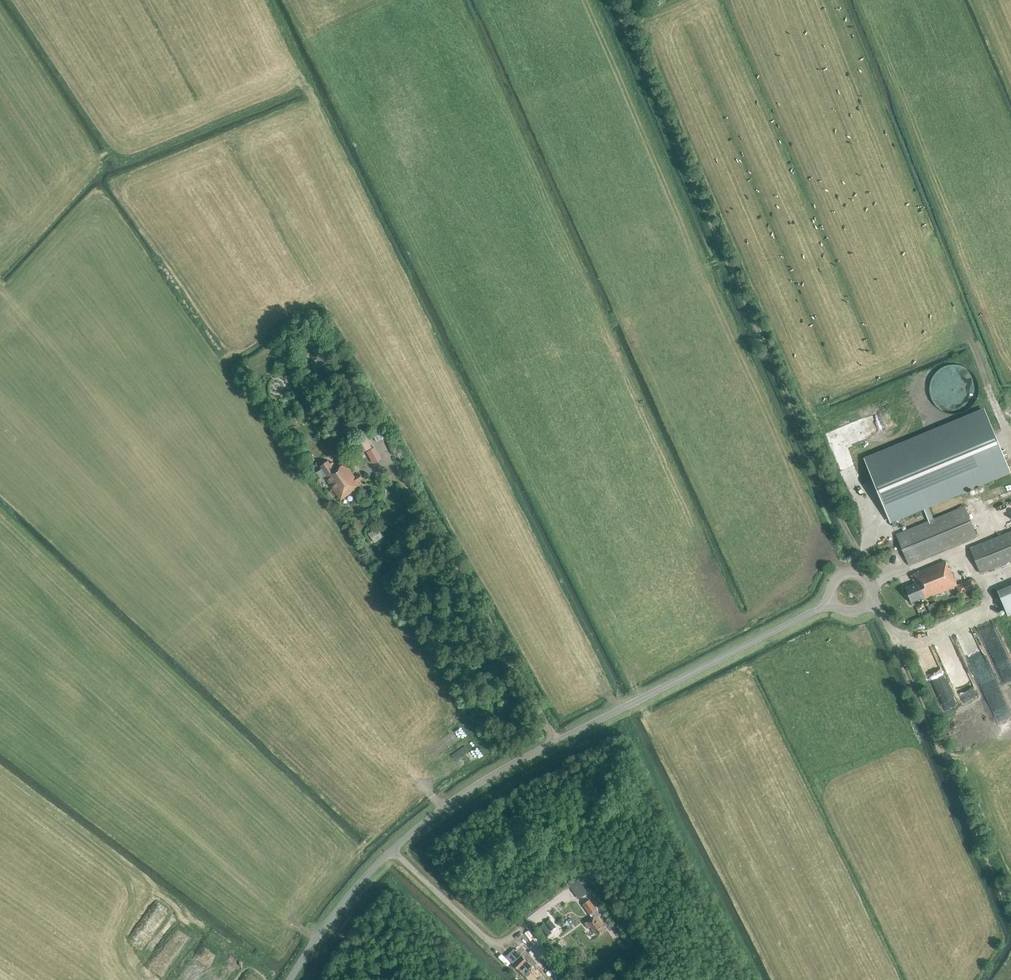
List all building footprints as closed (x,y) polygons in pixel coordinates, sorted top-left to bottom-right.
[(322,367),(332,362),(322,343),(312,348),(318,358),(311,362),(314,369),(321,366),(322,367)] [(934,375),(932,378),(931,382),(930,386),(930,391),(931,396),(932,399),(934,403),(938,408),(942,411),(947,413),(953,414),(959,413),(965,411),(970,408),(973,405),(976,401),(978,398),(979,394),(979,390),(979,385),(978,380),(976,376),(973,372),(970,369),(966,367),(961,365),(957,364),(953,364),(949,365),(944,366),(940,369),(936,372),(934,375)] [(928,521),(933,519),(927,506),(1009,472),(1003,456),(1006,455),(1005,450),(1001,452),(984,411),(865,460),(890,521),(923,508),(928,521)] [(373,464),(382,459),(375,447),(366,452),(373,464)] [(335,471),(328,461),(321,467),(323,469),(317,473),(321,478),(324,476),(340,500),(360,486),(358,483),(363,478),(359,473),(354,477),(345,464),(335,471)] [(908,564),(976,536),(964,506),(933,519),(928,521),(896,534),(908,564)] [(368,534),(375,544),(384,538),(383,537),(386,534),(383,531),(380,533),(377,528),(368,534)] [(1010,561),(1010,531),(970,548),(980,573),(1010,561)] [(956,586),(949,568),(948,568),(945,561),(912,574),(916,583),(905,587),(911,603),(924,597),(925,598),(956,586)] [(956,586),(960,594),(975,588),(972,579),(956,586)] [(1010,616),(1010,587),(998,592),(1008,617),(1010,616)] [(929,606),(932,612),(940,609),(938,602),(929,606)] [(995,662),(1002,684),(1010,681),(1010,657),(1010,656),(995,662)] [(922,671),(927,669),(944,712),(958,706),(948,681),(943,683),(941,676),(935,679),(931,668),(939,665),(936,657),(919,664),(922,671)] [(967,672),(952,679),(963,702),(978,695),(967,672)] [(585,890),(588,887),(585,884),(578,890),(580,893),(584,889),(585,890)] [(582,902),(589,897),(585,892),(578,897),(582,902)] [(590,914),(596,909),(589,900),(583,904),(590,914)] [(596,909),(590,914),(592,918),(585,923),(589,928),(590,927),(597,935),(604,930),(602,928),(604,927),(597,917),(600,915),(596,909)] [(569,928),(576,922),(570,914),(563,920),(564,922),(559,925),(564,931),(569,928)] [(550,919),(545,923),(551,931),(556,927),(550,919)] [(547,937),(551,933),(544,924),(539,927),(547,937)] [(513,965),(521,956),(513,947),(504,956),(513,965)] [(513,965),(519,970),(519,969),(523,973),(523,974),(528,979),(545,979),(541,976),(542,975),(528,961),(527,961),(521,956),(513,965)]
